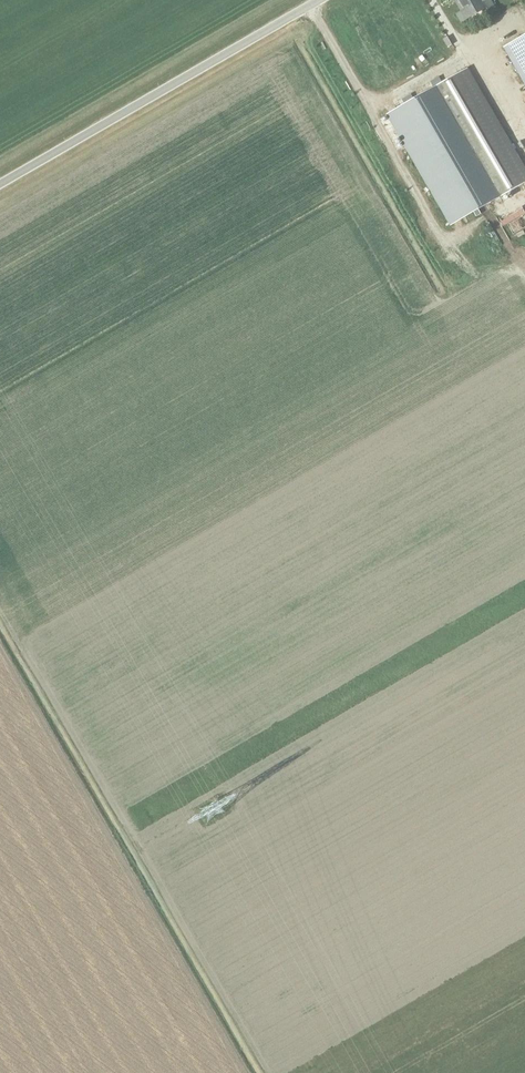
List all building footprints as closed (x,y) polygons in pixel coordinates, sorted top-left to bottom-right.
[(496,11),(490,0),(456,0),(455,0),(461,12),(457,15),(461,22),(485,8),(489,15),(496,11)] [(524,87),(524,35),(503,48),(524,87)] [(524,182),(524,170),(467,69),(386,117),(452,226),(524,182)] [(520,236),(513,240),(517,248),(524,243),(520,236)]
